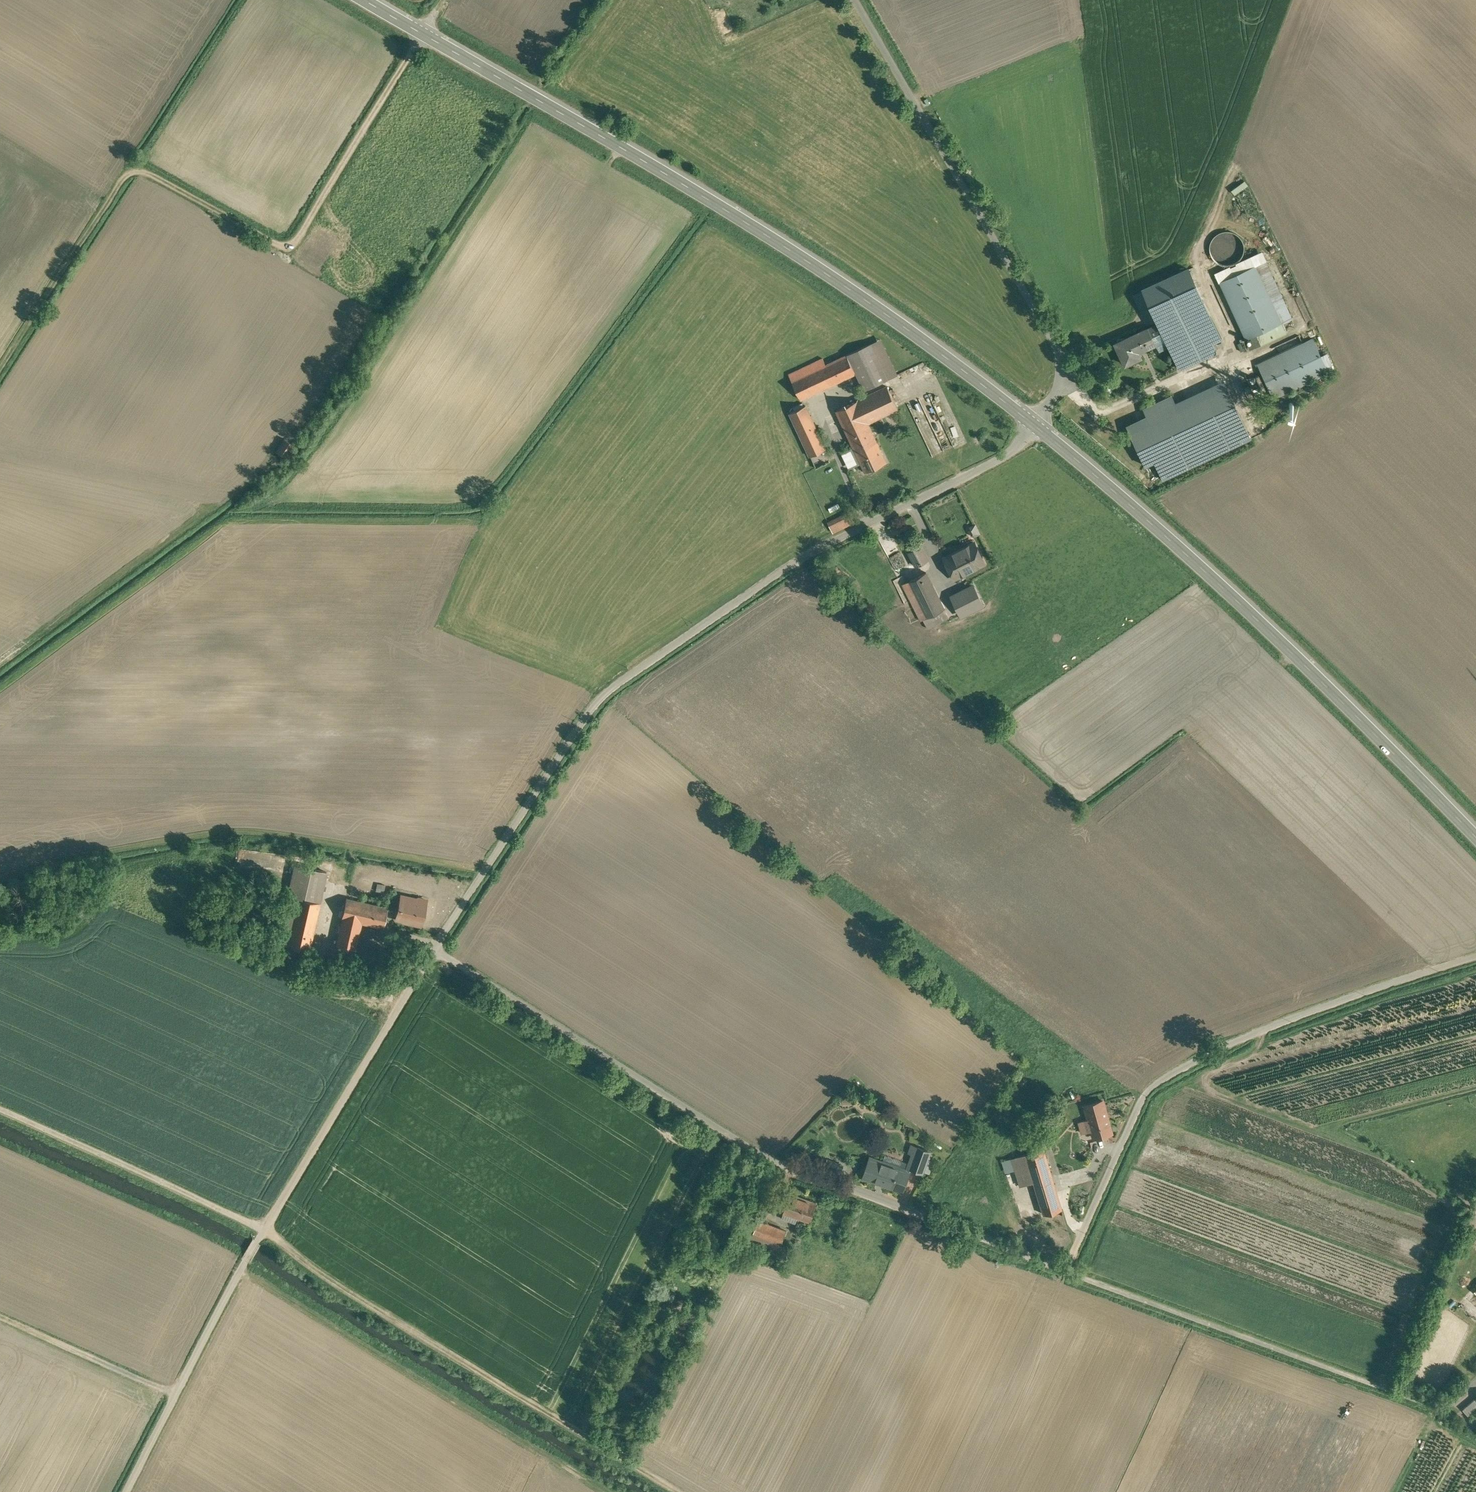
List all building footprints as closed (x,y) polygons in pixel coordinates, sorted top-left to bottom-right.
[(1223,186),(1220,202),(1226,203),(1229,187),(1223,186)] [(1244,254),(1245,248),(1244,241),(1240,235),(1234,232),(1227,231),(1220,232),(1214,236),(1211,242),(1210,249),(1211,256),(1215,261),(1221,265),(1228,266),(1235,264),(1240,260),(1244,254)] [(1217,275),(1220,282),(1255,266),(1284,329),(1298,323),(1266,253),(1217,275)] [(1255,266),(1220,282),(1251,349),(1286,333),(1284,329),(1255,266)] [(1148,296),(1156,293),(1154,287),(1139,294),(1144,305),(1151,302),(1148,296)] [(1204,302),(1159,322),(1167,338),(1181,369),(1215,353),(1212,346),(1211,346),(1211,344),(1221,339),(1204,302)] [(1148,327),(1115,343),(1125,365),(1138,359),(1135,353),(1156,344),(1148,327)] [(1281,352),(1306,341),(1303,335),(1278,345),(1281,352)] [(871,343),(847,355),(856,373),(857,373),(865,390),(888,379),(871,343)] [(1303,343),(1258,363),(1274,398),(1319,378),(1303,343)] [(826,365),(807,374),(815,392),(856,373),(847,355),(826,365)] [(823,358),(789,374),(792,381),(807,374),(826,365),(823,358)] [(1255,371),(1239,379),(1248,399),(1264,392),(1255,371)] [(807,374),(792,381),(801,399),(815,392),(807,374)] [(888,386),(858,400),(868,422),(898,408),(888,386)] [(1227,387),(1178,410),(1171,396),(1143,408),(1150,423),(1130,432),(1145,465),(1155,461),(1163,479),(1251,439),(1227,387)] [(868,422),(858,400),(836,410),(859,459),(881,449),(868,422)] [(806,405),(790,413),(810,456),(826,449),(806,405)] [(281,451),(289,454),(294,439),(286,436),(281,451)] [(881,449),(859,459),(865,472),(887,462),(881,449)] [(851,512),(831,518),(835,531),(855,525),(851,512)] [(975,542),(944,557),(955,578),(985,563),(975,542)] [(920,545),(908,552),(916,566),(928,559),(920,545)] [(949,617),(927,572),(903,584),(921,621),(924,619),(928,628),(949,617)] [(966,582),(944,593),(949,604),(950,603),(961,598),(971,592),(966,582)] [(961,598),(950,603),(952,608),(963,602),(961,598)] [(327,872),(295,865),(288,895),(320,902),(327,872)] [(320,902),(288,895),(278,943),(309,950),(320,902)] [(415,899),(401,896),(399,907),(399,906),(396,908),(394,915),(396,918),(397,918),(396,919),(404,921),(404,922),(420,925),(426,900),(417,898),(415,899)] [(367,902),(346,898),(342,918),(342,919),(362,923),(367,902)] [(388,907),(367,902),(362,923),(383,928),(388,907)] [(362,923),(342,919),(336,945),(356,949),(362,923)] [(388,950),(380,948),(377,960),(386,962),(388,950)] [(1103,1101),(1085,1106),(1094,1137),(1112,1132),(1103,1101)] [(930,1152),(917,1147),(910,1168),(923,1172),(930,1152)] [(1044,1148),(1012,1158),(1021,1186),(1034,1182),(1044,1214),(1062,1209),(1044,1148)] [(910,1171),(870,1157),(863,1177),(903,1191),(910,1171)] [(1087,1196),(1075,1192),(1071,1205),(1083,1209),(1087,1196)] [(817,1203),(791,1193),(783,1213),(810,1222),(817,1203)] [(770,1197),(766,1206),(771,1209),(776,1200),(770,1197)] [(786,1231),(758,1220),(750,1241),(778,1252),(786,1231)]
